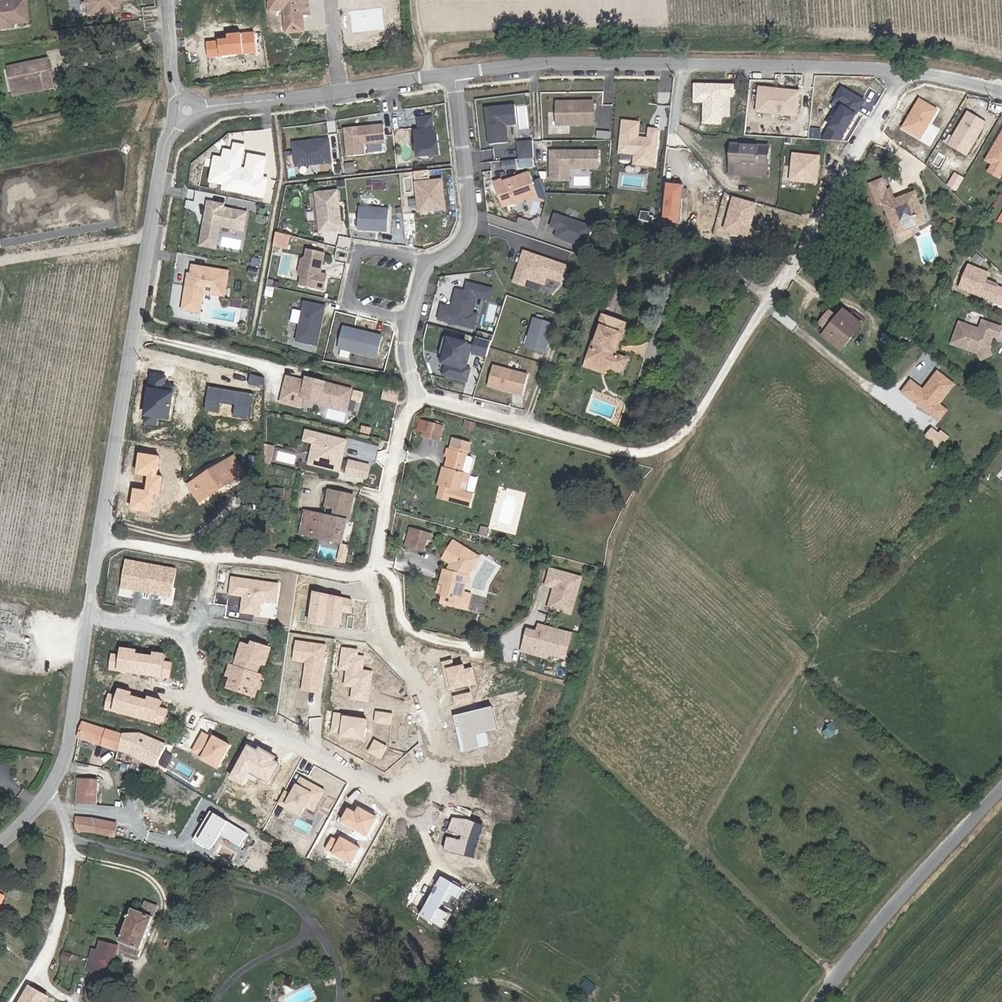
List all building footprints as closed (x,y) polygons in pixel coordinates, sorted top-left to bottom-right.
[(88,0),(85,5),(89,8),(90,16),(115,13),(114,9),(121,8),(120,1),(128,0),(88,0)] [(299,9),(298,0),(266,0),(267,11),(281,10),(283,33),(284,33),(296,32),(301,31),(299,9)] [(27,5),(0,8),(0,36),(6,36),(5,28),(19,26),(19,30),(30,29),(27,5)] [(19,30),(19,26),(5,28),(6,36),(16,34),(15,31),(19,30)] [(50,60),(11,70),(17,92),(49,83),(45,72),(53,70),(50,60)] [(53,70),(45,72),(49,83),(56,82),(53,70)] [(760,85),(758,112),(802,116),(804,89),(760,85)] [(844,90),(840,98),(850,103),(854,95),(844,90)] [(925,139),(941,106),(919,96),(904,129),(925,139)] [(567,103),(557,104),(558,126),(594,125),(594,103),(570,103),(571,105),(567,105),(567,103)] [(516,106),(486,109),(490,145),(509,143),(507,126),(518,125),(516,106)] [(970,108),(949,143),(971,156),(992,121),(970,108)] [(431,118),(417,119),(418,131),(414,132),(417,158),(439,156),(437,135),(433,130),(431,118)] [(641,123),(624,121),(620,153),(635,155),(647,156),(645,166),(655,167),(660,131),(650,129),(649,142),(639,140),(641,123)] [(384,126),(344,130),(347,158),(364,156),(363,145),(385,143),(384,126)] [(1001,178),(1001,131),(986,159),(993,163),(988,170),(1001,178)] [(293,144),(295,167),(331,163),(328,140),(293,144)] [(533,142),(517,143),(519,161),(534,159),(533,142)] [(733,144),(733,165),(770,165),(771,146),(733,144)] [(263,197),(266,181),(262,180),(265,161),(250,158),(247,172),(247,175),(240,173),(240,171),(244,149),(236,147),(235,155),(226,153),(225,162),(217,160),(213,182),(225,185),(224,189),(263,197)] [(598,163),(598,152),(557,152),(557,162),(551,162),(551,180),(569,180),(569,168),(587,168),(587,163),(598,163)] [(792,177),(813,179),(815,154),(794,152),(792,177)] [(647,156),(635,155),(634,165),(645,166),(647,156)] [(770,165),(733,165),(732,174),(769,175),(770,165)] [(494,187),(503,212),(538,200),(530,178),(509,185),(510,188),(504,190),(503,187),(502,185),(494,187)] [(913,192),(896,199),(891,201),(886,190),(882,179),(869,184),(877,204),(884,201),(897,233),(926,221),(913,192)] [(345,189),(344,181),(336,182),(337,190),(345,189)] [(445,210),(442,181),(416,183),(419,213),(445,210)] [(892,188),(886,190),(891,201),(896,199),(892,188)] [(340,222),(337,192),(315,194),(319,233),(334,232),(333,222),(340,222)] [(667,193),(663,230),(680,232),(685,196),(667,193)] [(242,231),(246,214),(222,209),(223,206),(208,203),(204,221),(206,221),(205,227),(203,227),(201,237),(216,240),(219,227),(242,231)] [(387,232),(389,210),(359,209),(357,231),(387,232)] [(592,229),(555,216),(550,229),(557,231),(555,239),(565,242),(568,241),(571,243),(570,244),(585,249),(592,229)] [(286,250),(290,237),(276,233),(273,248),(286,250)] [(214,249),(216,240),(201,237),(199,246),(214,249)] [(301,278),(299,286),(323,292),(326,276),(320,275),(317,274),(319,267),(321,268),(324,254),(307,250),(305,258),(301,261),(298,274),(301,278)] [(566,268),(524,253),(514,283),(524,287),(526,279),(544,285),(546,278),(561,283),(566,268)] [(989,280),(992,271),(968,262),(958,289),(1001,305),(1001,285),(989,280)] [(186,280),(181,311),(199,314),(202,294),(224,298),(228,273),(191,267),(190,276),(189,280),(186,280)] [(439,321),(473,330),(477,317),(472,315),(477,299),(490,302),(493,292),(468,285),(466,294),(457,292),(452,310),(443,307),(439,321)] [(317,347),(325,308),(304,303),(296,342),(317,347)] [(843,354),(852,341),(848,338),(858,325),(843,314),(823,339),(826,341),(843,354)] [(545,355),(554,326),(534,320),(525,349),(545,355)] [(961,322),(954,343),(980,353),(990,348),(993,341),(991,338),(993,334),(995,335),(999,336),(1001,329),(1001,327),(985,321),(981,329),(961,322)] [(620,373),(622,366),(618,364),(628,333),(605,325),(590,369),(611,376),(618,379),(620,373)] [(862,328),(858,325),(848,338),(852,341),(862,328)] [(376,359),(382,337),(344,327),(338,349),(376,359)] [(477,339),(491,343),(493,338),(478,334),(476,339),(477,339)] [(446,358),(450,340),(445,339),(441,356),(446,358)] [(486,358),(491,343),(477,339),(473,354),(486,358)] [(466,370),(472,346),(450,340),(446,358),(444,364),(448,365),(445,376),(467,382),(470,371),(466,370)] [(990,348),(980,353),(983,359),(993,355),(990,348)] [(631,369),(622,366),(620,373),(618,379),(626,382),(627,379),(631,369)] [(522,399),(527,378),(492,369),(487,389),(522,399)] [(609,383),(611,376),(590,369),(587,376),(608,385),(609,383)] [(942,403),(957,383),(939,370),(926,390),(917,402),(934,414),(942,403)] [(290,379),(310,384),(311,381),(291,375),(290,379)] [(350,409),(355,390),(312,379),(311,381),(310,384),(290,379),(285,399),(305,404),(307,397),(350,409)] [(911,397),(920,385),(913,380),(904,393),(911,397)] [(917,402),(926,390),(920,385),(911,397),(917,402)] [(402,404),(404,394),(392,391),(389,401),(402,404)] [(305,404),(285,399),(284,402),(304,408),(305,404)] [(350,409),(322,401),(321,405),(349,412),(350,409)] [(943,420),(951,409),(942,403),(934,414),(943,420)] [(325,417),(344,421),(346,412),(327,407),(325,417)] [(431,419),(427,435),(444,439),(448,424),(431,419)] [(935,425),(927,436),(944,449),(952,438),(935,425)] [(319,467),(343,472),(345,460),(343,460),(344,456),(346,457),(349,441),(308,432),(306,442),(316,445),(313,456),(319,458),(320,460),(319,467)] [(465,487),(467,480),(468,476),(470,470),(474,470),(477,456),(476,454),(471,452),(471,450),(452,445),(449,454),(452,454),(453,455),(455,455),(453,461),(452,465),(449,465),(447,464),(442,483),(445,483),(442,495),(474,503),(478,491),(465,487)] [(319,458),(313,456),(311,465),(319,467),(320,460),(319,458)] [(230,461),(225,464),(235,482),(240,479),(230,461)] [(370,479),(373,465),(353,461),(350,474),(370,479)] [(235,482),(225,464),(189,485),(200,503),(235,482)] [(196,506),(200,503),(189,485),(185,487),(196,506)] [(334,517),(306,511),(301,533),(340,542),(344,522),(349,522),(355,497),(331,492),(328,508),(336,510),(334,517)] [(405,552),(414,555),(418,543),(424,545),(426,540),(409,535),(405,552)] [(421,557),(424,545),(418,543),(414,555),(421,557)] [(460,598),(465,583),(476,564),(450,548),(441,563),(453,570),(447,580),(441,578),(438,590),(442,591),(439,601),(453,605),(450,614),(463,618),(468,601),(460,598)] [(243,613),(278,616),(281,581),(232,576),(230,595),(244,596),(243,613)] [(571,616),(580,585),(549,577),(545,592),(553,595),(555,595),(554,600),(552,599),(549,610),(571,616)] [(353,598),(319,590),(313,621),(347,628),(353,598)] [(571,616),(549,610),(547,615),(570,621),(571,616)] [(560,665),(567,641),(534,632),(532,640),(523,637),(518,653),(543,660),(560,665)] [(308,651),(301,688),(319,691),(324,662),(314,660),(317,646),(298,642),(297,649),(308,651)] [(263,661),(267,651),(249,645),(247,650),(240,647),(235,660),(238,661),(235,668),(235,671),(227,668),(223,678),(229,679),(228,683),(225,692),(245,699),(251,678),(252,677),(255,666),(261,668),(263,661)] [(543,660),(518,653),(517,658),(542,665),(543,660)] [(257,678),(252,677),(251,678),(245,699),(250,700),(258,679),(257,678)] [(117,752),(122,732),(85,720),(78,736),(117,752)] [(138,733),(122,732),(117,752),(129,757),(130,755),(155,768),(167,745),(138,733)] [(305,776),(289,807),(305,816),(310,808),(318,812),(330,790),(305,776)] [(80,778),(79,789),(98,790),(99,779),(80,778)] [(295,792),(287,788),(281,799),(289,803),(295,792)] [(97,805),(98,790),(79,789),(78,804),(97,805)] [(77,817),(76,830),(94,833),(116,837),(119,823),(94,818),(77,817)] [(679,822),(672,830),(682,840),(690,831),(679,822)] [(123,945),(119,954),(136,959),(152,912),(140,907),(138,913),(129,909),(117,943),(123,945)] [(95,943),(82,995),(101,1000),(113,948),(95,943)] [(58,952),(55,961),(64,963),(67,954),(58,952)] [(49,997),(27,985),(18,1001),(46,1001),(49,997)]
